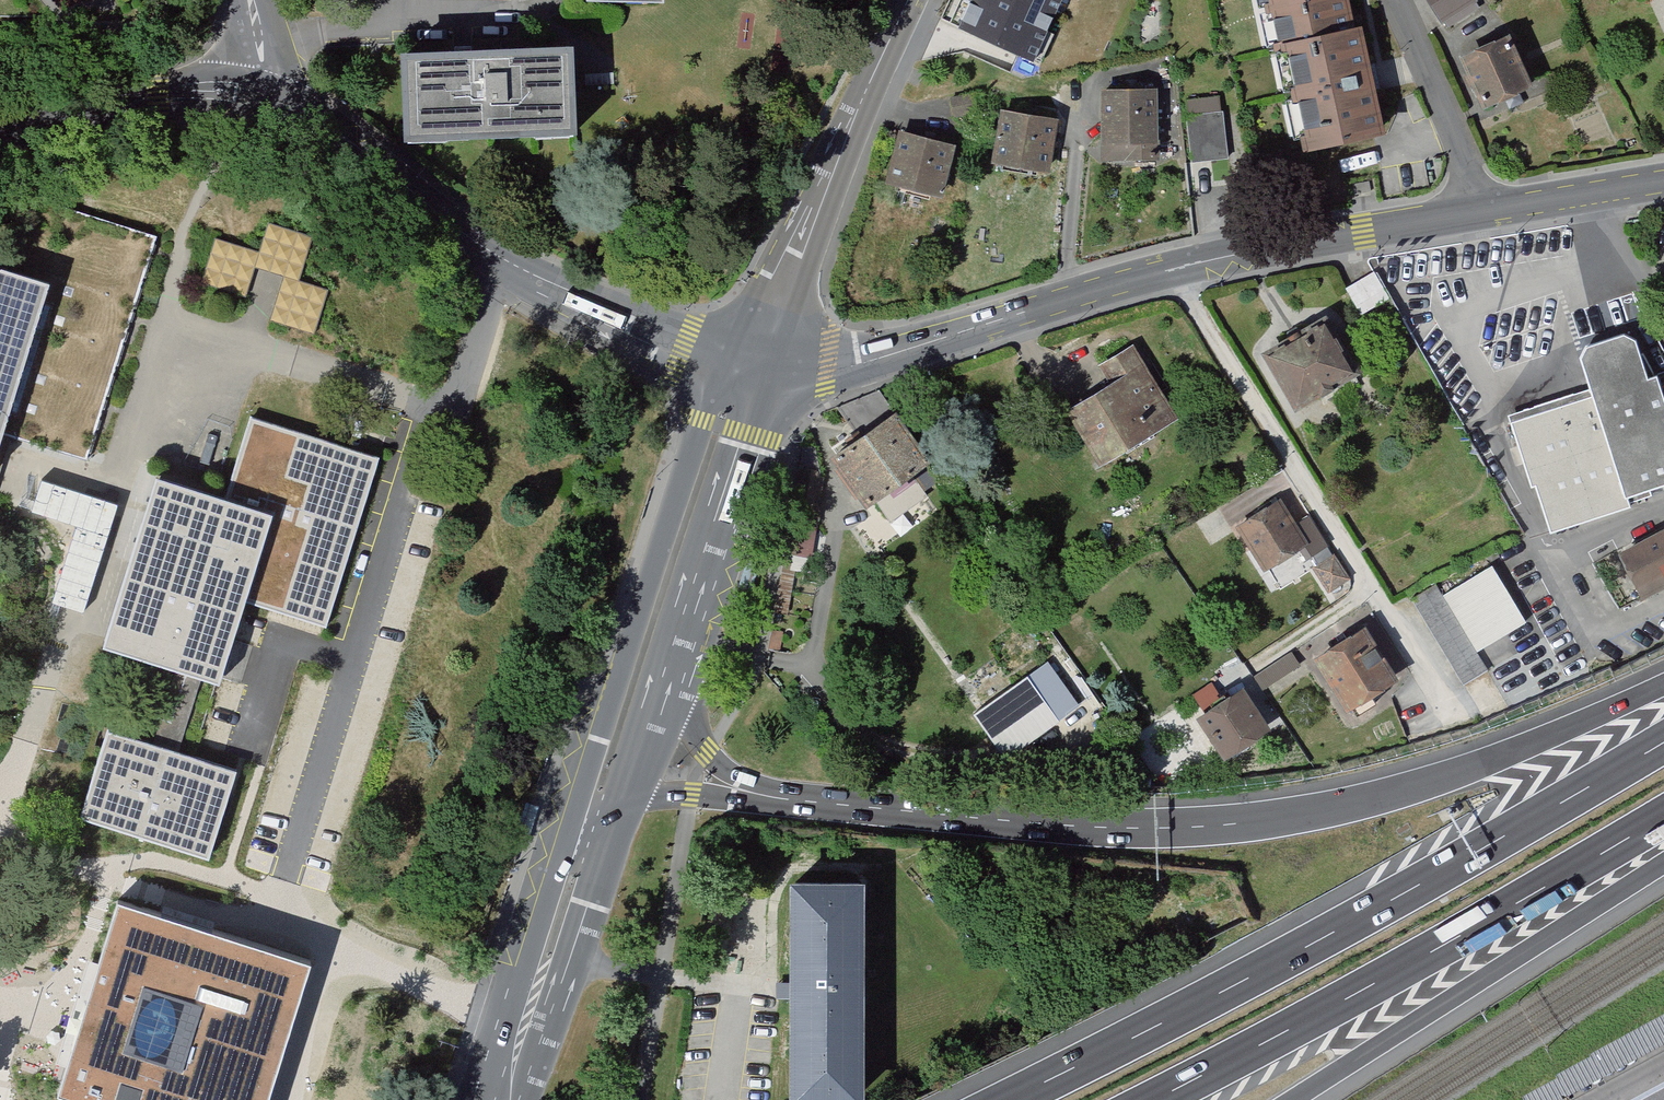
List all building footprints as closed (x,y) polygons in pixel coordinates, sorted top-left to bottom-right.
[(1272,56),(1284,55),(1304,156),(1397,141),(1374,30),(1356,34),(1348,0),(1265,0),(1272,56)] [(1411,1),(1430,34),(1471,11),(1465,0),(1414,0),(1411,1)] [(1663,29),(1663,0),(1653,0),(1663,29)] [(1502,44),(1450,66),(1471,116),(1523,94),(1502,44)] [(580,65),(417,69),(418,147),(581,144),(580,65)] [(1098,94),(1100,160),(1156,158),(1154,92),(1098,94)] [(1056,125),(994,112),(984,159),(1047,172),(1056,125)] [(1224,115),(1187,120),(1193,169),(1232,163),(1224,115)] [(890,134),(877,185),(940,201),(953,150),(890,134)] [(15,267),(68,282),(26,431),(86,445),(130,290),(144,242),(34,208),(15,267)] [(261,256),(257,270),(289,281),(303,285),(317,244),(270,229),(261,256)] [(218,243),(204,287),(247,301),(257,270),(261,256),(218,243)] [(13,480),(18,464),(26,431),(68,282),(15,267),(0,262),(0,476),(13,480)] [(1381,275),(1349,295),(1366,322),(1398,303),(1381,275)] [(289,281),(274,327),(320,341),(334,295),(303,285),(289,281)] [(1265,344),(1299,404),(1357,371),(1322,311),(1265,344)] [(1510,430),(1533,502),(1543,499),(1557,543),(1634,519),(1631,510),(1663,499),(1663,387),(1656,389),(1641,344),(1582,362),(1595,404),(1510,430)] [(1110,406),(1083,422),(1121,485),(1195,442),(1145,357),(1097,385),(1110,406)] [(183,579),(242,597),(276,607),(323,622),(377,452),(249,412),(224,492),(153,470),(124,562),(183,579)] [(890,419),(825,465),(861,516),(926,471),(890,419)] [(83,615),(117,504),(40,480),(32,513),(75,528),(51,605),(83,615)] [(1274,496),(1227,529),(1267,586),(1314,553),(1274,496)] [(1617,558),(1642,606),(1663,594),(1663,534),(1617,558)] [(1338,558),(1318,570),(1332,596),(1352,584),(1338,558)] [(1508,584),(1500,567),(1447,599),(1496,675),(1512,666),(1517,675),(1545,657),(1508,584)] [(1441,590),(1411,605),(1466,690),(1496,675),(1441,590)] [(1365,621),(1305,662),(1347,721),(1409,681),(1365,621)] [(1251,681),(1259,693),(1296,670),(1288,658),(1251,681)] [(976,716),(1009,763),(1081,713),(1047,666),(976,716)] [(1240,681),(1192,715),(1225,760),(1273,726),(1240,681)] [(167,745),(106,726),(79,814),(206,854),(234,765),(229,764),(193,753),(167,745)] [(790,883),(790,1099),(866,1099),(867,883),(790,883)] [(99,898),(78,963),(69,993),(60,1019),(38,1088),(77,1099),(271,1099),(314,967),(234,941),(99,898)] [(1645,1099),(1663,1099),(1663,1090),(1645,1099)]
